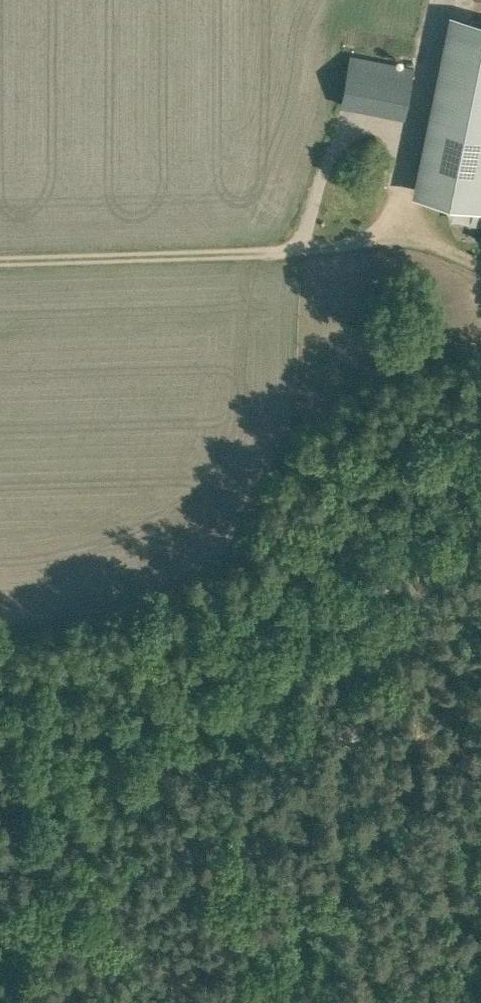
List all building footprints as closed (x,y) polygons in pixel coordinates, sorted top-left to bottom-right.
[(480,208),(480,19),(449,12),(411,194),(480,208)] [(341,98),(406,112),(414,67),(349,55),(341,98)]
